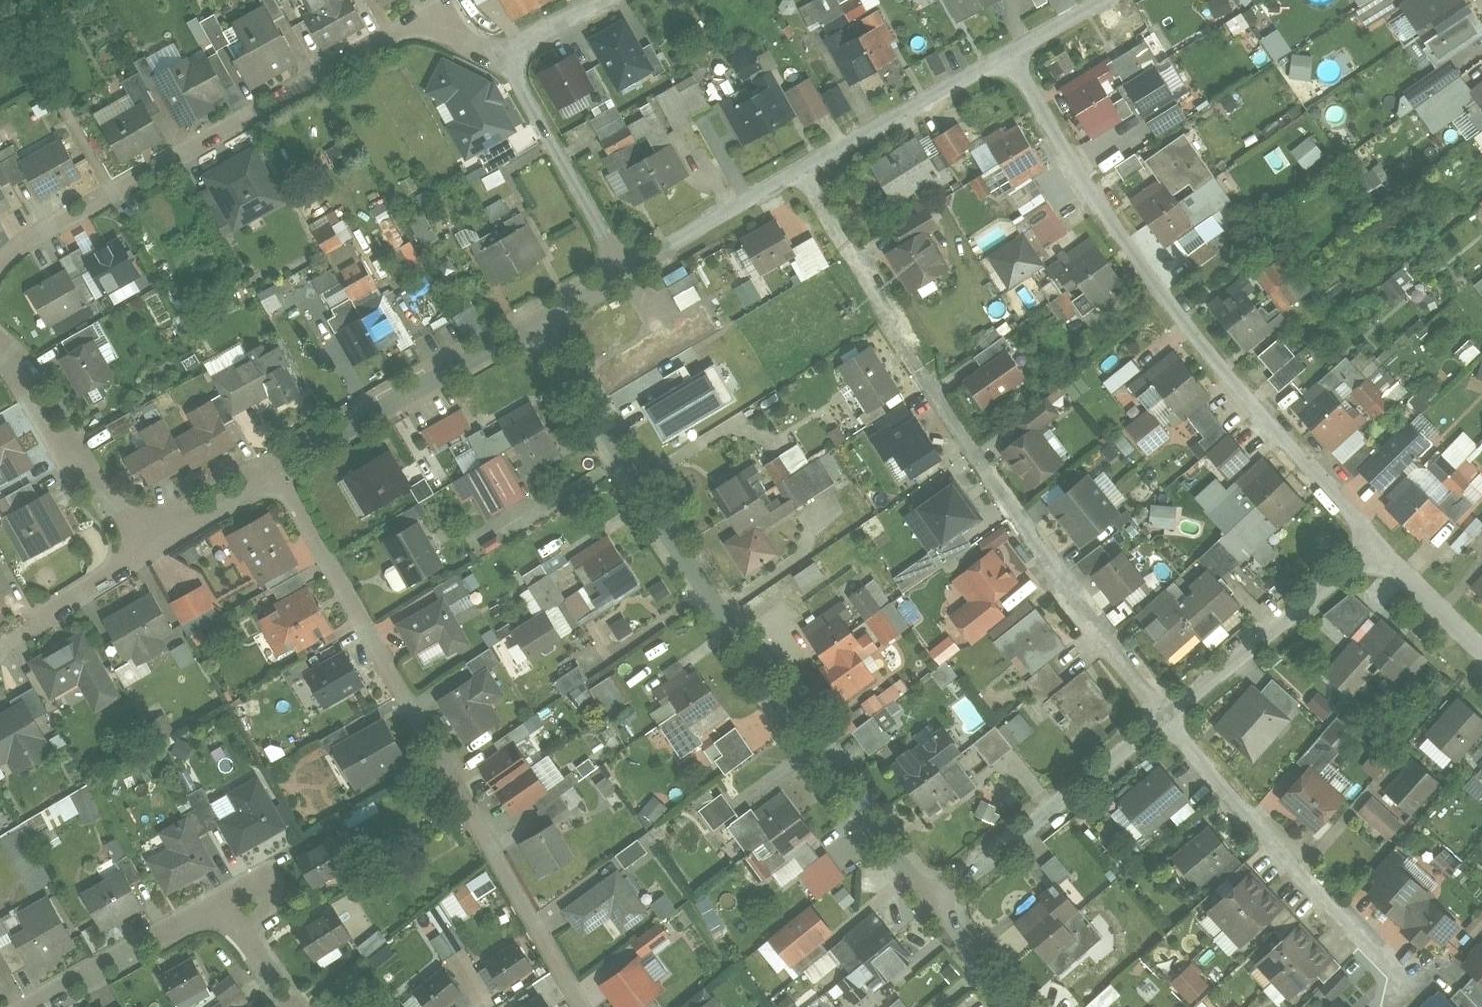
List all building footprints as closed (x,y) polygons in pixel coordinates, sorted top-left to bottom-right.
[(278,0),(261,0),(265,7),(267,6),(276,21),(286,15),(278,0)] [(316,12),(307,17),(323,46),(365,23),(352,0),(309,0),(316,12)] [(508,7),(514,4),(521,17),(542,6),(539,0),(504,0),(508,7)] [(813,4),(821,17),(842,6),(843,5),(840,0),(821,0),(813,4)] [(843,5),(851,20),(868,11),(862,0),(852,0),(843,5)] [(871,0),(862,0),(868,11),(875,7),(871,0)] [(960,23),(986,8),(981,0),(947,0),(960,23)] [(986,8),(1000,0),(981,0),(986,8)] [(1228,7),(1224,0),(1207,0),(1202,3),(1211,18),(1228,7)] [(1361,6),(1362,7),(1357,10),(1368,27),(1399,8),(1393,0),(1372,0),(1361,6)] [(1403,4),(1423,34),(1419,36),(1420,37),(1437,26),(1436,26),(1467,5),(1464,0),(1410,0),(1403,4)] [(813,4),(802,10),(812,29),(823,23),(820,18),(821,17),(813,4)] [(1467,5),(1436,26),(1437,26),(1444,37),(1435,43),(1444,56),(1477,34),(1473,29),(1480,25),(1467,5)] [(265,7),(246,18),(256,35),(253,37),(254,39),(245,44),(249,51),(236,59),(251,87),(298,60),(276,21),(267,6),(265,7)] [(821,17),(820,18),(823,23),(829,33),(850,21),(842,6),(821,17)] [(897,41),(880,10),(864,19),(871,30),(860,36),(879,69),(900,57),(892,44),(897,41)] [(232,42),(216,13),(202,22),(218,50),(232,42)] [(1128,15),(1107,28),(1119,48),(1140,36),(1128,15)] [(623,23),(593,39),(619,87),(649,71),(623,23)] [(1270,60),(1286,50),(1273,28),(1256,38),(1270,60)] [(1420,37),(1419,36),(1405,46),(1419,67),(1434,57),(1420,37)] [(879,69),(861,37),(835,51),(853,83),(879,69)] [(1105,61),(1061,88),(1076,113),(1107,94),(1113,90),(1108,83),(1120,76),(1125,84),(1155,65),(1155,64),(1142,42),(1107,64),(1105,61)] [(751,44),(730,55),(735,64),(756,52),(751,44)] [(756,52),(735,64),(744,79),(753,74),(765,68),(756,52)] [(237,84),(219,53),(209,58),(226,90),(237,84)] [(1306,78),(1307,54),(1287,54),(1287,77),(1306,78)] [(574,56),(544,73),(563,106),(585,93),(592,89),(583,73),(574,56)] [(1455,57),(1430,73),(1438,85),(1462,68),(1455,57)] [(209,58),(182,72),(177,64),(157,75),(184,124),(212,109),(207,99),(226,90),(209,58)] [(443,59),(426,95),(448,105),(459,127),(454,130),(467,157),(478,152),(508,137),(516,133),(503,107),(507,105),(495,83),(491,85),(489,80),(443,59)] [(1176,100),(1155,65),(1125,84),(1119,88),(1124,97),(1126,100),(1132,97),(1145,118),(1176,100)] [(613,98),(596,67),(583,73),(592,89),(585,93),(594,109),(613,98)] [(797,115),(773,72),(768,74),(765,68),(753,74),(760,87),(751,92),(772,129),(798,115),(798,114),(797,115)] [(163,110),(141,71),(123,81),(138,108),(145,104),(152,116),(163,110)] [(699,82),(681,93),(696,119),(714,108),(699,82)] [(827,110),(811,82),(792,93),(808,121),(827,110)] [(677,86),(658,97),(677,130),(696,119),(681,93),(677,86)] [(748,86),(721,101),(746,144),(772,129),(751,92),(748,86)] [(1474,92),(1481,103),(1481,86),(1474,92)] [(1107,94),(1076,113),(1092,139),(1134,114),(1126,100),(1124,97),(1114,103),(1107,94)] [(637,99),(620,109),(630,127),(647,117),(637,99)] [(1188,118),(1176,100),(1145,118),(1157,137),(1188,118)] [(138,108),(105,127),(123,158),(163,136),(152,116),(145,104),(138,108)] [(617,105),(592,120),(604,142),(630,127),(620,109),(617,105)] [(647,117),(630,127),(637,140),(654,130),(652,126),(647,117)] [(690,175),(660,121),(652,126),(654,130),(637,140),(647,158),(665,189),(690,175)] [(960,124),(936,139),(952,165),(964,157),(961,152),(973,145),(960,124)] [(1020,125),(1007,133),(1004,127),(986,138),(1001,163),(1032,144),(1020,125)] [(630,127),(604,142),(611,155),(637,140),(630,127)] [(24,163),(22,164),(29,177),(41,198),(81,175),(57,132),(56,133),(61,142),(24,163)] [(1286,146),(1295,165),(1323,151),(1314,132),(1286,146)] [(1185,135),(1149,161),(1161,178),(1132,199),(1150,223),(1215,177),(1185,135)] [(519,158),(508,137),(478,152),(489,173),(519,158)] [(918,142),(880,165),(899,196),(925,180),(932,190),(944,182),(931,161),(918,142)] [(1032,144),(1001,163),(1007,173),(994,181),(1003,196),(1048,170),(1032,144)] [(1361,148),(1343,160),(1364,193),(1382,181),(1361,148)] [(254,150),(207,176),(212,185),(233,221),(236,226),(283,199),(254,150)] [(1137,153),(1117,166),(1126,180),(1146,166),(1137,153)] [(18,154),(2,163),(12,182),(15,186),(29,177),(22,164),(24,163),(18,154)] [(954,176),(941,155),(931,161),(944,182),(954,176)] [(647,158),(636,164),(632,157),(617,166),(631,191),(636,188),(644,201),(665,189),(647,158)] [(995,191),(985,173),(971,182),(982,199),(995,191)] [(1215,177),(1150,223),(1167,247),(1179,239),(1232,202),(1215,177)] [(15,186),(12,182),(2,188),(9,200),(6,202),(12,213),(26,206),(15,186)] [(6,202),(9,200),(2,188),(0,184),(0,205),(6,202)] [(233,221),(212,185),(200,192),(221,228),(233,221)] [(503,199),(492,205),(488,197),(481,201),(493,221),(510,211),(503,199)] [(1048,199),(1025,214),(1033,227),(1057,212),(1048,199)] [(436,202),(429,206),(434,215),(441,211),(436,202)] [(927,208),(893,229),(903,246),(925,233),(938,226),(927,208)] [(1057,212),(1033,227),(1047,247),(1070,232),(1057,212)] [(546,256),(521,214),(506,223),(510,229),(500,234),(521,270),(546,256)] [(425,215),(414,221),(427,244),(438,238),(425,215)] [(407,245),(391,218),(382,224),(397,251),(404,247),(407,245)] [(778,221),(745,240),(762,271),(795,253),(796,253),(793,248),(778,221)] [(331,223),(315,232),(328,255),(345,245),(331,223)] [(500,234),(498,231),(473,245),(495,285),(521,270),(500,234)] [(1225,237),(1221,231),(1210,240),(1220,253),(1231,244),(1226,237),(1225,237)] [(903,246),(892,253),(914,289),(947,269),(941,259),(942,253),(937,243),(931,242),(925,233),(903,246)] [(1043,264),(1023,234),(991,255),(1001,270),(1006,266),(1016,281),(1043,264)] [(814,237),(793,248),(796,253),(795,253),(809,278),(830,266),(814,237)] [(1092,237),(1048,269),(1065,293),(1080,282),(1110,261),(1092,237)] [(88,258),(87,258),(92,269),(106,294),(140,274),(121,239),(88,258)] [(1210,240),(1187,256),(1197,270),(1217,255),(1220,253),(1210,240)] [(422,259),(413,242),(407,245),(404,247),(414,264),(422,259)] [(88,258),(82,247),(71,253),(83,274),(92,269),(87,258),(88,258)] [(83,274),(71,253),(61,259),(67,270),(68,269),(74,279),(83,274)] [(1217,255),(1197,270),(1207,283),(1227,268),(1217,255)] [(378,286),(363,259),(338,273),(343,282),(353,299),(354,300),(378,286)] [(1110,261),(1080,282),(1087,292),(1075,300),(1085,315),(1113,294),(1110,289),(1123,280),(1110,261)] [(1286,282),(1273,265),(1259,276),(1268,288),(1272,293),(1286,282)] [(1394,267),(1380,285),(1395,297),(1402,288),(1396,283),(1403,274),(1394,267)] [(335,268),(313,280),(321,294),(343,282),(338,273),(335,268)] [(67,270),(29,291),(49,326),(85,306),(86,307),(89,306),(74,279),(68,269),(67,270)] [(695,272),(669,287),(675,297),(695,286),(701,282),(695,272)] [(1468,284),(1481,302),(1481,273),(1468,284)] [(1255,288),(1246,277),(1239,283),(1248,294),(1255,288)] [(475,305),(461,281),(451,286),(465,311),(475,305)] [(1300,300),(1286,282),(1272,293),(1287,311),(1300,300)] [(1239,283),(1210,305),(1228,328),(1257,305),(1248,294),(1239,283)] [(695,286),(676,297),(682,309),(702,298),(695,286)] [(1268,288),(1257,297),(1261,302),(1272,293),(1268,288)] [(1064,294),(1050,303),(1058,314),(1064,323),(1077,314),(1064,294)] [(385,296),(369,305),(374,312),(364,318),(381,349),(401,338),(394,325),(399,322),(385,296)] [(354,300),(353,299),(334,309),(338,315),(331,319),(356,364),(381,349),(364,318),(354,300)] [(198,319),(191,305),(182,310),(190,324),(198,319)] [(1257,305),(1228,328),(1246,351),(1275,328),(1266,317),(1257,305)] [(1278,308),(1266,317),(1275,328),(1286,319),(1278,308)] [(1058,314),(1050,320),(1056,328),(1044,337),(1052,347),(1069,335),(1061,325),(1064,323),(1058,314)] [(94,323),(63,341),(71,353),(93,341),(94,342),(102,337),(94,323)] [(1005,336),(976,356),(985,369),(1008,353),(1008,354),(1015,349),(1005,336)] [(1282,338),(1260,356),(1276,374),(1297,356),(1282,338)] [(71,353),(63,357),(84,393),(85,393),(91,403),(95,401),(96,403),(105,397),(104,396),(108,394),(102,383),(113,377),(94,342),(93,341),(71,353)] [(290,363),(282,348),(269,355),(263,344),(248,353),(269,391),(278,407),(303,393),(287,366),(288,365),(288,364),(290,363)] [(871,347),(842,366),(870,409),(870,410),(882,402),(899,391),(871,347)] [(1175,350),(1131,385),(1150,409),(1165,397),(1194,374),(1175,350)] [(985,369),(969,381),(985,404),(1024,376),(1008,354),(1008,353),(985,369)] [(1276,374),(1270,379),(1281,391),(1307,368),(1297,356),(1276,374)] [(1348,356),(1293,406),(1313,428),(1341,402),(1346,398),(1337,389),(1346,381),(1354,390),(1368,378),(1348,356)] [(1481,380),(1481,358),(1481,357),(1473,376),(1481,380)] [(1135,359),(1105,383),(1114,393),(1143,370),(1135,359)] [(228,373),(244,404),(245,405),(260,397),(259,396),(269,391),(252,360),(228,373)] [(715,363),(642,406),(663,443),(737,400),(715,363)] [(1354,390),(1354,391),(1370,408),(1398,382),(1383,366),(1380,368),(1368,378),(1354,390)] [(244,404),(228,373),(228,372),(215,379),(232,411),(244,404)] [(1212,397),(1194,374),(1165,397),(1176,410),(1168,417),(1175,426),(1188,416),(1205,437),(1222,423),(1205,403),(1212,397)] [(1047,397),(1019,419),(1028,431),(1031,434),(1037,429),(1059,413),(1047,397)] [(212,400),(190,413),(190,414),(195,411),(202,425),(177,439),(190,461),(194,468),(218,454),(217,453),(225,448),(226,450),(237,443),(212,400)] [(882,402),(870,410),(870,409),(861,415),(869,426),(874,423),(889,413),(882,402)] [(1341,402),(1313,428),(1333,450),(1367,420),(1356,407),(1349,412),(1343,405),(1343,404),(1341,402)] [(874,423),(880,433),(889,428),(892,433),(914,419),(904,403),(889,413),(874,423)] [(523,415),(520,409),(494,424),(499,433),(507,429),(516,445),(547,427),(536,407),(523,415)] [(462,408),(424,430),(435,449),(473,427),(462,408)] [(1172,436),(1150,409),(1127,427),(1150,455),(1172,436)] [(133,411),(109,425),(115,436),(139,422),(133,411)] [(155,442),(126,459),(136,476),(144,471),(150,483),(170,472),(170,471),(177,466),(178,467),(190,461),(177,439),(165,418),(142,431),(143,432),(147,429),(155,442)] [(880,433),(873,438),(885,456),(894,450),(903,463),(904,463),(912,475),(939,458),(931,445),(932,445),(915,418),(914,419),(892,433),(889,428),(880,433)] [(0,427),(0,467),(16,457),(23,470),(9,478),(10,479),(33,466),(8,423),(0,427)] [(1205,437),(1200,441),(1209,452),(1231,434),(1222,423),(1205,437)] [(1382,452),(1363,470),(1382,490),(1414,458),(1421,458),(1434,445),(1422,432),(1419,435),(1410,426),(1382,452)] [(516,445),(515,446),(521,457),(514,461),(517,467),(518,470),(519,470),(522,476),(562,453),(547,427),(516,445)] [(500,454),(485,428),(470,436),(485,463),(500,454)] [(1037,429),(1031,434),(1028,431),(1022,436),(1024,438),(1006,452),(1031,486),(1033,484),(1036,486),(1047,477),(1046,475),(1047,474),(1047,468),(1059,458),(1037,429)] [(1250,459),(1231,434),(1209,452),(1230,478),(1250,459)] [(470,436),(459,443),(474,470),(485,463),(470,436)] [(1370,440),(1345,465),(1357,477),(1363,470),(1382,452),(1370,440)] [(1209,452),(1200,441),(1193,447),(1202,458),(1209,452)] [(1454,443),(1429,468),(1443,482),(1468,457),(1454,443)] [(793,475),(803,468),(791,450),(781,456),(793,475)] [(391,453),(354,475),(374,509),(404,491),(395,475),(402,470),(391,453)] [(474,470),(466,475),(488,514),(522,494),(500,454),(485,463),(474,470)] [(781,456),(767,465),(779,484),(793,475),(781,456)] [(1443,482),(1452,491),(1458,496),(1463,491),(1481,472),(1481,471),(1468,457),(1443,482)] [(1246,475),(1208,511),(1228,532),(1258,504),(1259,505),(1285,480),(1264,458),(1246,475)] [(803,468),(793,475),(808,501),(834,484),(819,459),(803,468)] [(756,463),(714,490),(730,516),(766,492),(769,490),(762,480),(765,478),(756,463)] [(766,492),(730,516),(742,534),(729,542),(748,572),(764,562),(765,563),(768,561),(767,560),(775,554),(760,532),(808,501),(793,475),(779,484),(790,502),(785,506),(779,498),(773,502),(766,492)] [(1089,476),(1052,506),(1067,525),(1104,494),(1089,476)] [(1429,496),(1408,476),(1394,491),(1398,495),(1387,506),(1404,522),(1429,496)] [(413,500),(428,492),(421,477),(405,484),(413,500)] [(954,479),(915,507),(943,545),(943,546),(963,532),(982,518),(954,479)] [(1259,505),(1212,548),(1231,570),(1241,562),(1241,561),(1252,551),(1266,538),(1305,502),(1285,480),(1259,505)] [(31,483),(7,496),(15,511),(39,498),(31,483)] [(1463,491),(1458,496),(1452,491),(1438,505),(1451,516),(1450,517),(1456,523),(1475,503),(1463,491)] [(15,511),(10,514),(34,555),(71,534),(48,493),(39,498),(15,511)] [(1104,494),(1067,525),(1082,543),(1119,513),(1104,494)] [(1429,496),(1404,522),(1421,539),(1427,533),(1431,537),(1450,517),(1451,516),(1438,505),(1429,496)] [(1170,528),(1173,506),(1146,503),(1144,525),(1170,528)] [(271,515),(239,533),(265,579),(275,573),(297,561),(271,515)] [(983,550),(1015,532),(1009,520),(976,538),(983,550)] [(417,523),(387,540),(412,583),(442,566),(417,523)] [(1468,528),(1453,544),(1462,552),(1476,536),(1468,528)] [(963,532),(943,546),(943,545),(932,552),(943,567),(972,546),(963,532)] [(610,535),(571,560),(587,585),(596,579),(626,560),(610,535)] [(1266,538),(1252,551),(1264,564),(1278,551),(1266,538)] [(1103,544),(1079,562),(1088,574),(1112,556),(1103,544)] [(1212,548),(1212,547),(1200,559),(1209,568),(1219,580),(1231,570),(1212,548)] [(899,594),(935,567),(923,552),(887,578),(899,594)] [(992,552),(963,576),(979,596),(986,605),(993,600),(1016,582),(992,552)] [(1122,554),(1098,573),(1119,600),(1143,581),(1122,554)] [(626,560),(596,579),(602,588),(603,589),(612,604),(621,598),(622,599),(643,586),(626,560)] [(297,561),(275,573),(281,584),(302,572),(297,561)] [(816,562),(795,576),(805,590),(826,576),(816,562)] [(545,563),(525,575),(532,585),(551,573),(545,563)] [(1219,580),(1209,568),(1191,585),(1195,590),(1188,596),(1195,605),(1183,616),(1204,639),(1242,605),(1219,580)] [(281,584),(274,587),(280,598),(303,585),(308,582),(302,572),(281,584)] [(9,589),(0,573),(0,594),(9,589)] [(458,573),(435,588),(442,601),(444,599),(448,606),(471,593),(458,573)] [(551,573),(532,585),(548,611),(556,605),(565,600),(567,598),(551,573)] [(994,601),(1002,610),(1032,588),(1024,578),(994,601)] [(876,579),(851,597),(867,620),(883,609),(892,602),(887,595),(888,595),(876,579)] [(303,585),(284,596),(286,601),(278,606),(279,608),(263,617),(278,644),(291,637),(298,649),(299,649),(304,657),(305,656),(301,648),(334,629),(310,587),(306,590),(303,585)] [(602,588),(593,594),(603,610),(612,604),(603,589),(602,588)] [(1168,588),(1151,604),(1159,614),(1177,598),(1168,588)] [(203,589),(175,605),(185,622),(213,607),(203,589)] [(590,608),(579,590),(567,598),(565,600),(577,617),(590,608)] [(1353,592),(1325,615),(1350,637),(1374,610),(1353,592)] [(153,595),(115,617),(115,619),(115,620),(110,622),(109,621),(108,621),(117,637),(128,656),(129,656),(139,650),(145,660),(167,648),(161,637),(173,630),(153,595)] [(979,596),(954,616),(973,640),(1004,615),(993,600),(986,605),(979,596)] [(1159,614),(1142,628),(1168,658),(1170,657),(1168,656),(1195,632),(1203,640),(1204,639),(1183,616),(1195,605),(1188,596),(1181,602),(1177,598),(1159,614)] [(442,601),(400,625),(417,653),(442,639),(450,653),(469,642),(448,606),(444,599),(442,601)] [(565,600),(556,605),(567,622),(577,617),(565,600)] [(843,601),(804,628),(821,652),(822,652),(852,631),(844,619),(852,613),(843,601)] [(883,609),(867,620),(885,644),(900,633),(883,609)] [(1066,646),(1037,609),(997,641),(1010,658),(1021,650),(1037,670),(1066,646)] [(547,611),(515,632),(529,657),(543,648),(546,652),(548,652),(554,649),(555,646),(552,643),(562,636),(547,611)] [(621,615),(606,625),(615,639),(631,630),(621,615)] [(1384,619),(1360,646),(1356,642),(1327,673),(1354,697),(1350,702),(1358,693),(1369,682),(1382,667),(1406,640),(1407,639),(1384,619)] [(950,646),(939,630),(929,637),(927,634),(922,637),(925,641),(926,640),(929,644),(934,644),(945,661),(969,644),(963,636),(950,646)] [(852,631),(822,652),(821,652),(835,672),(836,671),(840,675),(833,681),(846,699),(875,678),(862,661),(879,648),(868,633),(858,640),(852,631)] [(84,636),(36,663),(38,667),(54,694),(55,694),(82,678),(99,707),(118,696),(84,636)] [(128,656),(117,637),(103,645),(117,670),(132,661),(129,656),(128,656)] [(1406,640),(1382,667),(1392,675),(1382,686),(1394,697),(1428,659),(1406,640)] [(491,647),(468,663),(477,677),(488,670),(488,671),(501,662),(491,647)] [(313,671),(308,674),(309,675),(317,689),(318,688),(326,703),(325,704),(325,705),(364,683),(346,652),(313,671)] [(307,659),(284,671),(291,685),(309,675),(308,674),(313,671),(307,659)] [(1051,663),(1029,681),(1036,690),(1058,673),(1051,663)] [(580,665),(555,682),(564,695),(589,678),(580,665)] [(54,694),(38,667),(27,673),(36,688),(49,712),(50,714),(63,706),(55,694),(54,694)] [(477,677),(442,700),(468,740),(499,720),(484,696),(498,687),(488,671),(488,670),(477,677)] [(681,674),(655,692),(665,705),(674,699),(681,710),(682,710),(711,689),(698,671),(685,679),(681,674)] [(1115,707),(1086,671),(1056,694),(1072,714),(1062,722),(1075,739),(1115,707)] [(1058,673),(1036,690),(1043,700),(1065,682),(1058,673)] [(1272,679),(1259,694),(1283,716),(1286,719),(1300,702),(1272,679)] [(1385,696),(1369,682),(1358,693),(1375,708),(1375,707),(1385,696)] [(49,712),(36,688),(12,701),(17,710),(25,705),(34,720),(49,712)] [(1236,711),(1220,729),(1253,759),(1275,734),(1270,730),(1283,716),(1259,694),(1252,688),(1234,709),(1236,711)] [(711,689),(682,710),(681,710),(660,724),(683,758),(705,742),(700,734),(729,714),(712,689),(711,689)] [(1319,718),(1330,705),(1313,690),(1302,704),(1319,718)] [(1375,708),(1358,693),(1350,702),(1372,721),(1380,712),(1375,707),(1375,708)] [(1430,736),(1455,758),(1463,749),(1481,728),(1481,717),(1462,700),(1430,736)] [(0,719),(0,762),(0,763),(14,755),(18,761),(31,753),(35,761),(52,751),(34,720),(25,705),(17,710),(0,719)] [(815,718),(830,740),(850,727),(836,705),(815,718)] [(141,721),(148,740),(169,732),(162,713),(141,721)] [(875,714),(854,730),(871,753),(892,737),(875,714)] [(386,722),(353,740),(337,749),(338,750),(356,784),(405,757),(386,722)] [(525,722),(495,743),(503,753),(516,743),(516,744),(532,733),(525,722)] [(997,725),(975,742),(993,765),(1015,747),(997,725)] [(345,726),(321,739),(330,755),(338,750),(337,749),(353,740),(345,726)] [(737,726),(716,742),(724,754),(717,760),(727,774),(756,753),(737,726)] [(1463,749),(1474,758),(1480,752),(1481,749),(1481,728),(1463,749)] [(939,733),(893,767),(911,791),(956,756),(954,753),(956,750),(947,737),(942,737),(939,733)] [(1322,734),(1298,761),(1309,771),(1311,769),(1319,775),(1341,751),(1322,734)] [(503,753),(482,767),(498,791),(532,767),(516,744),(516,743),(503,753)] [(911,791),(911,792),(931,818),(945,807),(943,805),(958,794),(962,799),(979,786),(956,756),(911,791)] [(1415,760),(1387,791),(1412,813),(1440,782),(1415,760)] [(532,767),(498,791),(514,814),(534,800),(548,790),(548,789),(532,767)] [(1319,775),(1311,769),(1309,771),(1285,799),(1317,827),(1343,797),(1319,775)] [(1159,770),(1121,802),(1146,832),(1147,833),(1162,821),(1187,799),(1176,785),(1173,787),(1159,770)] [(573,771),(548,789),(548,790),(534,800),(541,809),(560,796),(580,782),(573,771)] [(619,791),(609,777),(598,785),(608,799),(619,791)] [(258,779),(231,795),(240,810),(222,820),(221,820),(222,823),(238,852),(284,826),(258,779)] [(222,820),(203,786),(188,795),(209,830),(222,823),(221,820),(222,820)] [(86,824),(105,815),(91,787),(1,832),(32,893),(55,882),(35,843),(83,818),(86,824)] [(756,812),(755,813),(773,837),(802,815),(785,791),(756,812)] [(723,793),(701,810),(716,829),(738,812),(723,793)] [(541,809),(538,812),(547,823),(568,807),(560,796),(541,809)] [(645,826),(663,807),(650,796),(633,815),(645,826)] [(1404,824),(1373,796),(1360,811),(1390,839),(1404,824)] [(363,806),(340,818),(347,831),(370,818),(363,806)] [(753,808),(733,823),(754,851),(756,850),(766,843),(773,837),(755,813),(756,812),(753,808)] [(773,837),(766,843),(773,853),(763,859),(773,873),(820,839),(802,815),(773,837)] [(187,821),(164,834),(173,851),(152,863),(168,892),(213,867),(187,821)] [(1171,832),(1162,821),(1147,833),(1146,832),(1137,841),(1146,852),(1171,832)] [(553,823),(522,842),(523,843),(524,842),(532,856),(531,857),(543,876),(574,857),(553,823)] [(1212,827),(1175,858),(1198,885),(1216,871),(1235,855),(1234,854),(1212,827)] [(336,837),(298,859),(314,886),(352,865),(336,837)] [(639,839),(617,855),(627,868),(649,852),(639,839)] [(1394,849),(1370,876),(1378,884),(1397,864),(1397,865),(1403,858),(1394,849)] [(754,851),(743,859),(749,867),(758,880),(760,882),(773,873),(763,859),(756,850),(754,851)] [(1443,875),(1453,866),(1438,851),(1429,859),(1443,875)] [(1235,855),(1216,871),(1224,881),(1228,878),(1244,863),(1236,853),(1234,854),(1235,855)] [(1073,874),(1057,854),(1042,866),(1056,884),(1057,884),(1058,886),(1073,874)] [(131,855),(116,863),(122,874),(124,873),(130,884),(143,877),(131,855)] [(1244,863),(1228,878),(1236,886),(1252,872),(1252,873),(1255,871),(1246,862),(1244,863)] [(1397,865),(1397,864),(1378,884),(1370,894),(1405,926),(1406,926),(1430,899),(1433,896),(1397,865)] [(749,867),(730,881),(739,894),(758,880),(749,867)] [(787,869),(770,881),(776,889),(793,877),(787,869)] [(452,895),(443,900),(454,921),(488,904),(483,893),(492,888),(484,871),(449,888),(452,895)] [(618,872),(565,911),(584,937),(613,917),(624,932),(648,914),(618,872)] [(1236,886),(1211,910),(1227,927),(1268,889),(1252,873),(1252,872),(1236,886)] [(122,874),(84,896),(102,928),(142,906),(130,884),(124,873),(122,874)] [(1044,901),(1016,923),(1036,947),(1036,946),(1064,923),(1065,923),(1079,911),(1058,886),(1057,884),(1056,884),(1040,897),(1044,901)] [(1268,889),(1227,927),(1243,944),(1269,921),(1284,907),(1283,906),(1268,889)] [(646,904),(657,918),(670,906),(659,893),(646,904)] [(74,943),(49,899),(20,915),(21,917),(26,914),(33,927),(14,938),(29,964),(31,968),(44,960),(43,959),(57,951),(58,953),(74,943)] [(1430,899),(1406,926),(1405,926),(1403,928),(1422,946),(1433,933),(1444,942),(1459,925),(1430,899)] [(1284,907),(1269,921),(1277,929),(1294,913),(1285,904),(1283,906),(1284,907)] [(811,906),(771,938),(771,939),(791,963),(791,964),(821,940),(822,941),(832,932),(811,906)] [(335,909),(298,932),(315,959),(352,936),(335,909)] [(876,913),(832,949),(851,972),(866,960),(894,937),(895,937),(876,913)] [(1294,913),(1277,929),(1285,938),(1300,924),(1301,925),(1303,923),(1294,913)] [(661,922),(633,943),(644,956),(671,936),(661,922)] [(1064,923),(1036,946),(1051,964),(1055,960),(1059,965),(1083,946),(1072,932),(1065,923),(1064,923)] [(1081,924),(1072,932),(1083,946),(1093,938),(1091,936),(1095,933),(1089,926),(1085,929),(1081,924)] [(1285,938),(1259,962),(1276,980),(1316,941),(1301,925),(1300,924),(1285,938)] [(467,947),(454,927),(443,934),(456,954),(467,947)] [(380,930),(358,947),(366,958),(388,941),(380,930)] [(445,961),(456,954),(443,934),(432,941),(445,961)] [(894,937),(866,960),(878,974),(885,983),(901,970),(897,965),(909,955),(894,937)] [(0,946),(0,948),(1,950),(14,972),(29,964),(14,938),(0,946)] [(791,963),(771,939),(759,948),(779,973),(791,963)] [(821,940),(791,964),(801,975),(830,951),(822,941),(821,940)] [(1316,941),(1276,980),(1291,997),(1317,973),(1332,958),(1316,941)] [(519,944),(488,964),(504,988),(534,968),(519,944)] [(1481,947),(1480,946),(1472,955),(1474,957),(1465,966),(1474,975),(1481,981),(1481,947)] [(1332,958),(1317,973),(1325,982),(1343,965),(1334,956),(1332,958)] [(605,984),(622,1006),(639,1006),(648,1000),(662,989),(639,958),(605,984)] [(194,960),(162,977),(176,1002),(208,985),(194,960)] [(1340,969),(1322,987),(1333,999),(1351,980),(1340,969)] [(417,993),(428,1006),(445,1006),(463,992),(445,970),(417,993)] [(552,972),(535,983),(543,995),(544,994),(559,985),(552,972)] [(1197,972),(1180,988),(1193,1001),(1209,985),(1197,972)] [(869,995),(851,973),(839,982),(857,1004),(869,995)] [(878,974),(869,982),(876,991),(885,983),(878,974)] [(1474,975),(1462,988),(1480,1006),(1481,1006),(1481,981),(1474,975)] [(233,977),(215,990),(220,996),(223,1001),(241,988),(233,977)] [(1086,1006),(1109,1006),(1123,994),(1113,983),(1086,1006)] [(544,994),(552,1006),(554,1006),(567,999),(559,985),(544,994)] [(1461,987),(1448,1001),(1454,1006),(1480,1006),(1462,988),(1461,987)] [(685,1004),(687,1006),(700,1006),(713,997),(705,988),(685,1004)] [(810,1006),(844,1006),(830,991),(810,1006)] [(1427,1006),(1454,1006),(1448,1001),(1440,993),(1427,1006)] [(544,994),(543,995),(525,1006),(552,1006),(544,994)] [(208,1005),(209,1006),(217,1006),(221,1004),(221,1003),(223,1001),(220,996),(208,1005)] [(713,997),(700,1006),(721,1006),(713,997)]
